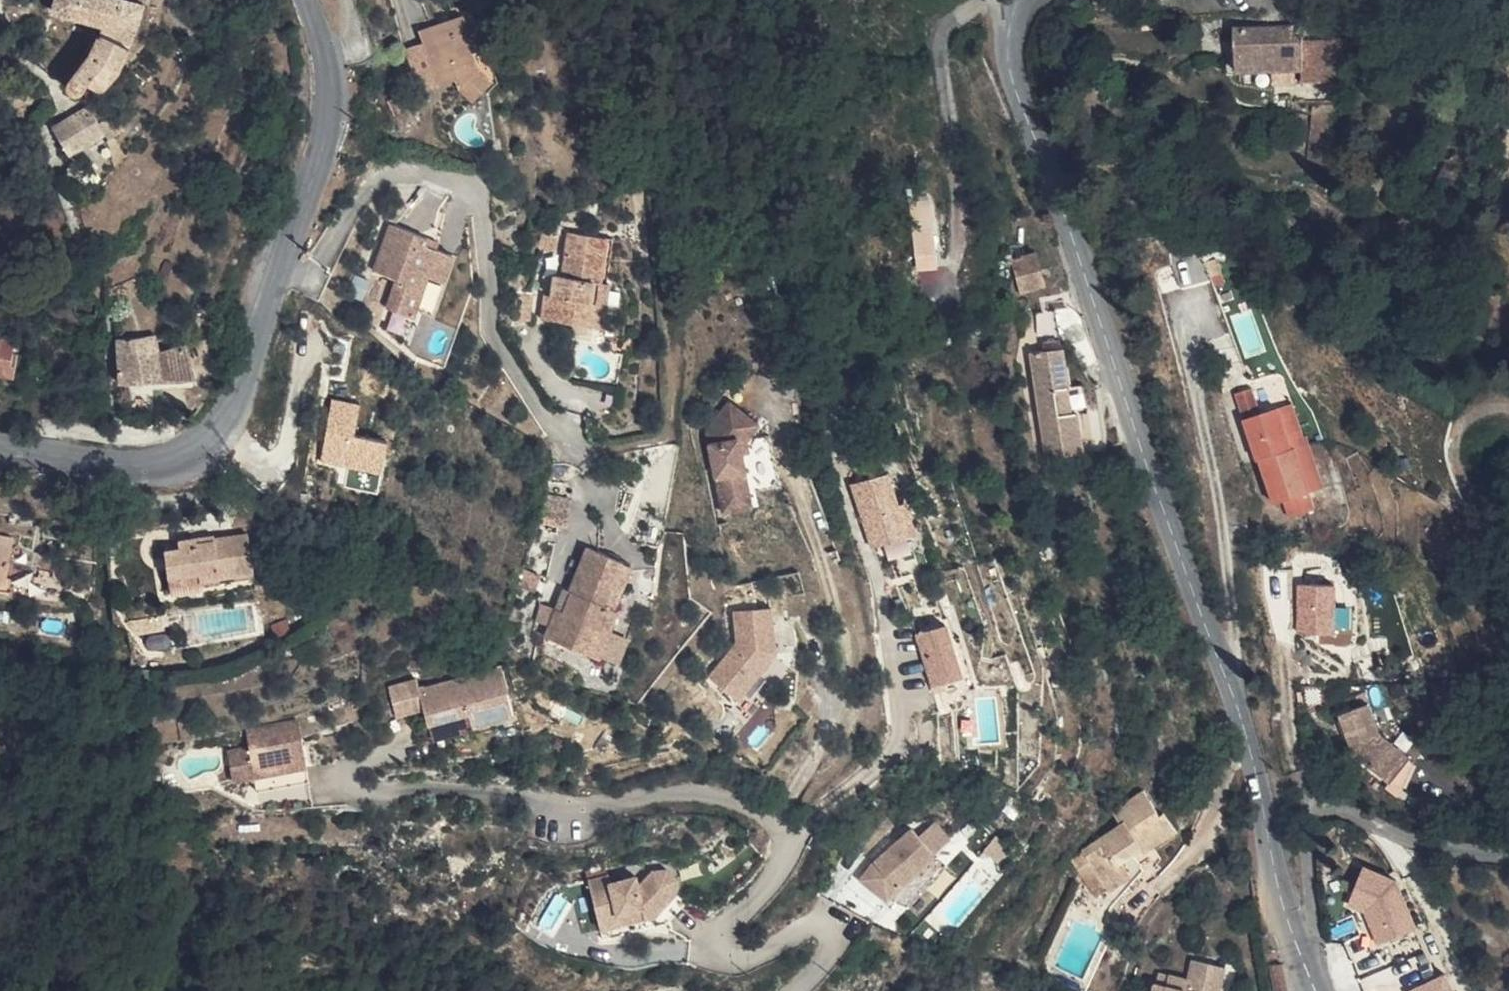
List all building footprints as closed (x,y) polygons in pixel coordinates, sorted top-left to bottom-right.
[(105,31),(135,44),(144,25),(149,1),(145,0),(58,0),(57,5),(109,23),(105,31)] [(1313,50),(1314,22),(1241,24),(1240,70),(1287,75),(1286,85),(1301,87),(1303,76),(1335,79),(1339,52),(1313,50)] [(135,44),(105,31),(99,50),(75,79),(86,88),(96,77),(106,83),(112,79),(126,63),(135,44)] [(456,82),(453,53),(407,56),(410,113),(430,112),(431,124),(452,131),(461,106),(445,100),(444,84),(456,82)] [(108,123),(96,102),(82,110),(57,123),(74,151),(111,131),(108,123)] [(941,267),(934,186),(912,187),(918,269),(941,267)] [(428,253),(392,238),(374,285),(397,294),(386,321),(410,331),(427,290),(443,296),(453,270),(437,264),(426,259),(428,253)] [(440,257),(428,253),(426,259),(437,264),(440,257)] [(1013,262),(1019,280),(1046,272),(1040,255),(1013,262)] [(1051,290),(1046,272),(1019,280),(1025,298),(1051,290)] [(574,275),(566,274),(558,278),(557,290),(571,291),(574,275)] [(159,290),(156,276),(105,285),(112,299),(159,290)] [(617,290),(582,289),(579,329),(578,341),(570,341),(569,352),(563,352),(561,378),(613,381),(615,333),(617,290)] [(119,314),(120,332),(159,334),(168,334),(170,320),(170,310),(168,300),(164,290),(159,290),(112,299),(119,314)] [(427,290),(410,331),(408,337),(424,343),(443,296),(427,290)] [(571,291),(557,290),(553,290),(552,302),(569,304),(571,291)] [(578,341),(579,329),(571,329),(570,341),(578,341)] [(160,348),(159,334),(120,332),(120,340),(123,381),(187,382),(187,349),(160,348)] [(16,375),(20,353),(11,351),(13,339),(0,337),(0,372),(16,375)] [(1041,386),(1074,385),(1071,350),(1039,350),(1041,386)] [(1074,385),(1041,386),(1047,460),(1086,457),(1083,414),(1076,414),(1074,385)] [(1257,390),(1240,395),(1261,462),(1264,461),(1278,505),(1288,502),(1293,519),(1319,511),(1314,494),(1299,450),(1296,451),(1283,410),(1265,416),(1257,390)] [(348,465),(345,484),(381,491),(392,438),(358,431),(364,401),(334,395),(321,460),(348,465)] [(734,509),(763,504),(761,491),(754,450),(752,435),(767,416),(743,399),(721,430),(734,509)] [(1297,406),(1283,410),(1296,451),(1299,450),(1310,447),(1297,406)] [(774,421),(767,416),(752,435),(754,450),(763,448),(761,437),(774,421)] [(763,448),(754,450),(761,491),(796,485),(787,433),(774,436),(763,448)] [(1310,447),(1299,450),(1314,494),(1331,488),(1315,445),(1310,447)] [(891,473),(854,483),(876,545),(912,532),(891,473)] [(258,575),(251,529),(221,533),(221,538),(202,540),(201,535),(152,542),(160,597),(208,590),(206,577),(225,574),(225,580),(258,575)] [(0,547),(0,596),(7,598),(15,549),(0,547)] [(622,564),(578,552),(565,596),(561,595),(546,643),(600,658),(603,647),(611,623),(614,612),(609,610),(622,564)] [(1340,604),(1340,580),(1299,582),(1300,636),(1355,635),(1354,604),(1340,604)] [(739,642),(711,677),(740,700),(778,653),(771,607),(734,613),(739,642)] [(290,617),(275,622),(281,637),(296,631),(290,617)] [(611,623),(603,647),(622,653),(629,629),(611,623)] [(965,673),(949,623),(919,632),(934,682),(965,673)] [(506,667),(400,692),(405,712),(424,708),(428,725),(471,715),(474,727),(518,717),(506,667)] [(1394,729),(1379,700),(1348,715),(1366,752),(1407,774),(1422,744),(1394,729)] [(237,778),(256,775),(259,787),(310,778),(299,716),(248,725),(251,743),(231,747),(237,778)] [(1433,750),(1422,744),(1407,774),(1422,782),(1433,750)] [(1138,790),(1106,811),(1114,822),(1075,848),(1103,889),(1127,873),(1117,860),(1129,852),(1121,840),(1129,834),(1140,850),(1171,826),(1160,811),(1155,815),(1138,790)] [(866,880),(892,901),(941,856),(920,831),(882,861),(866,880)] [(952,870),(941,856),(892,901),(906,907),(952,870)] [(1355,876),(1364,904),(1366,904),(1379,942),(1420,928),(1397,862),(1355,876)] [(597,926),(617,920),(614,910),(638,904),(641,913),(649,911),(655,906),(664,916),(682,897),(672,888),(672,875),(661,866),(648,868),(635,883),(631,873),(607,880),(605,872),(584,879),(591,904),(597,926)] [(591,904),(575,909),(581,930),(597,926),(591,904)] [(638,904),(614,910),(617,920),(641,913),(638,904)] [(1197,955),(1193,980),(1174,976),(1171,987),(1158,984),(1157,990),(1224,990),(1230,960),(1197,955)] [(1288,962),(1273,964),(1277,990),(1280,990),(1292,989),(1288,962)] [(1409,990),(1460,990),(1450,969),(1407,987),(1409,990)]
